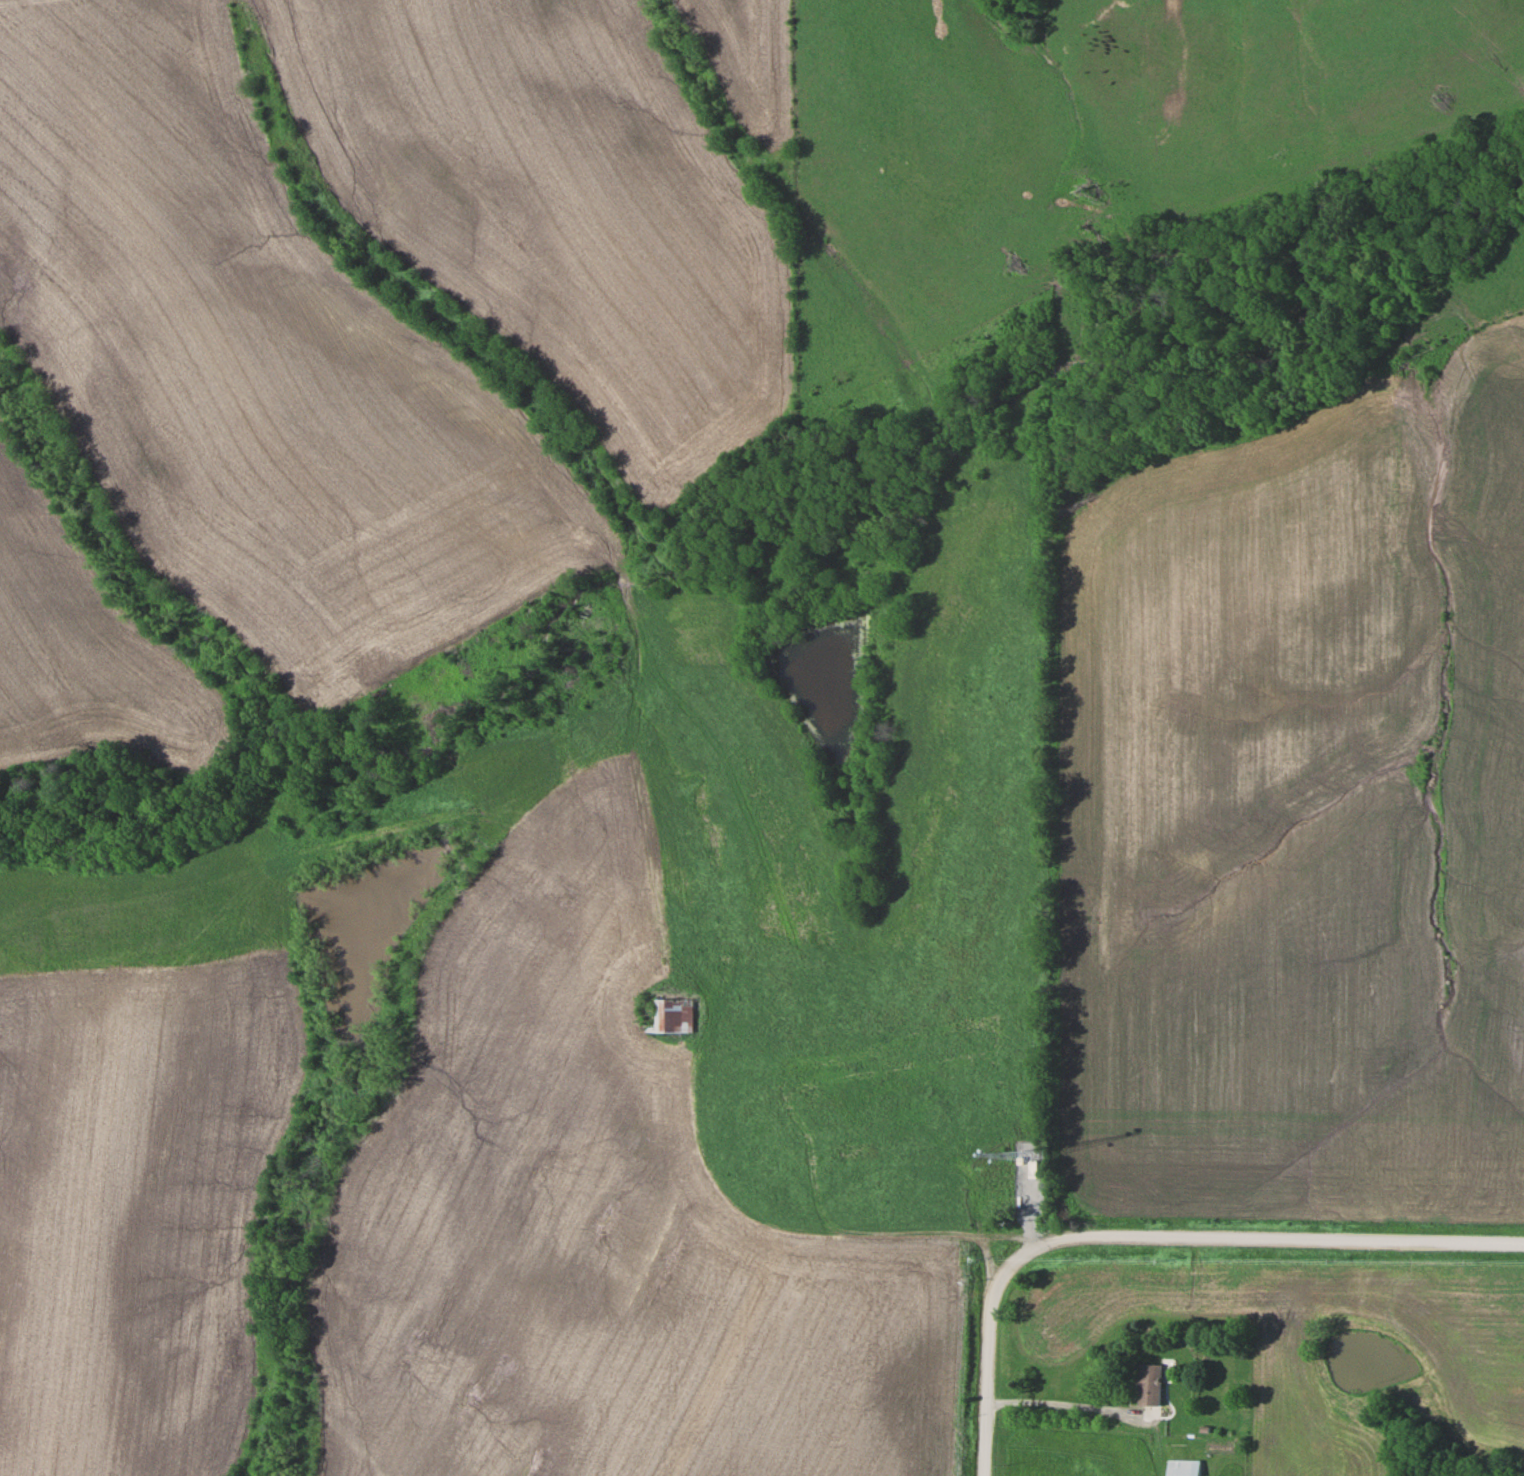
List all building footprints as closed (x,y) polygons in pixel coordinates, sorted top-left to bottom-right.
[(691,999),(655,999),(654,1026),(645,1026),(645,1032),(691,1033),(691,999)] [(1160,1404),(1160,1364),(1138,1364),(1138,1404),(1160,1404)] [(1200,1459),(1167,1459),(1167,1475),(1200,1475),(1200,1459)]
